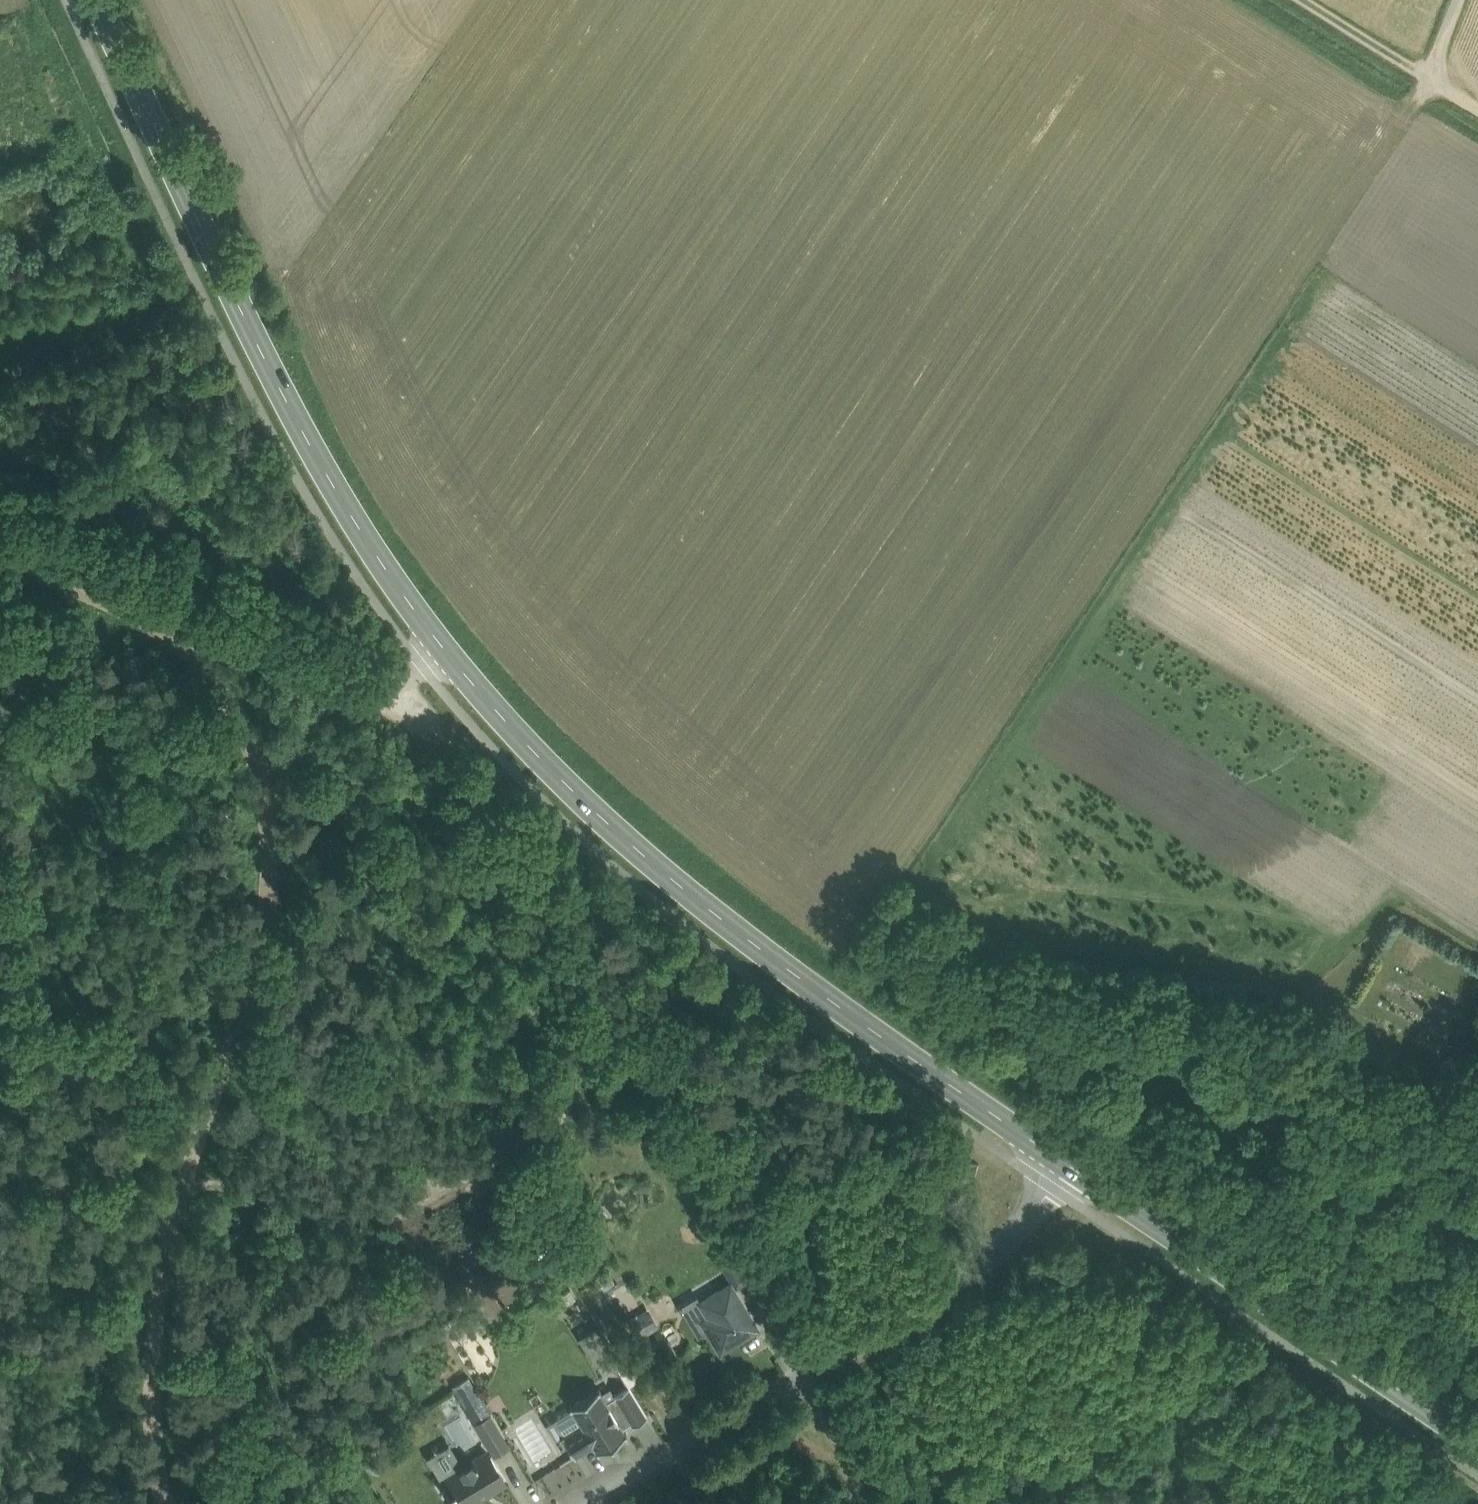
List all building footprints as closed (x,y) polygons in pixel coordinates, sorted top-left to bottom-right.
[(730,1283),(700,1301),(714,1325),(707,1330),(720,1350),(757,1328),(730,1283)] [(629,1371),(608,1337),(601,1341),(622,1376),(629,1371)] [(628,1385),(614,1394),(615,1396),(631,1422),(633,1425),(647,1416),(628,1385)] [(607,1401),(599,1387),(569,1406),(580,1424),(562,1435),(574,1456),(593,1445),(599,1455),(603,1453),(601,1449),(627,1433),(623,1427),(631,1422),(615,1396),(607,1401)] [(508,1446),(489,1415),(475,1423),(494,1454),(508,1446)] [(444,1479),(441,1485),(445,1491),(451,1491),(459,1503),(465,1503),(504,1480),(487,1452),(444,1479)]
